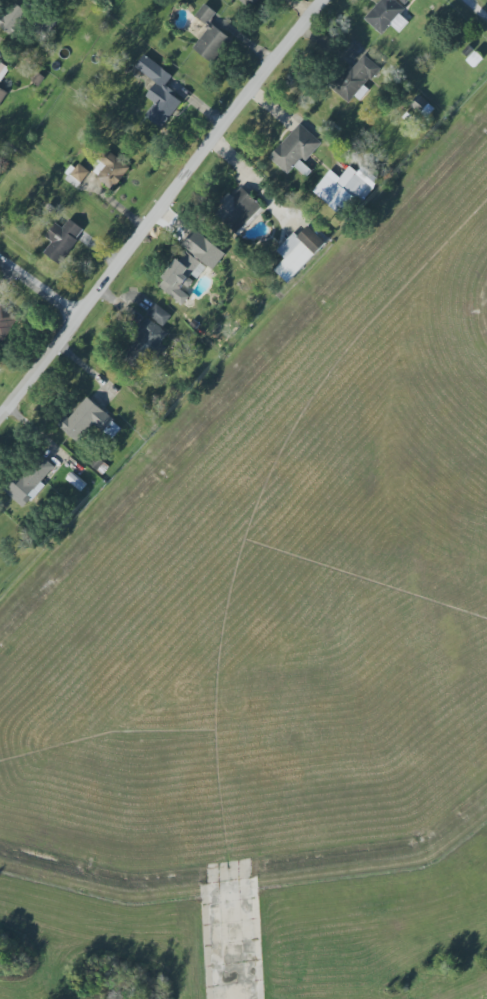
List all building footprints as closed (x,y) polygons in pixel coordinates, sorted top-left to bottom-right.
[(250,10),(259,0),(239,0),(250,10)] [(382,35),(406,8),(404,7),(410,0),(382,0),(364,19),(382,35)] [(12,36),(28,12),(11,1),(0,17),(0,27),(12,36)] [(230,38),(209,22),(216,13),(205,4),(195,17),(209,28),(193,49),(212,63),(230,38)] [(408,23),(401,15),(391,24),(398,32),(408,23)] [(349,104),(381,69),(364,54),(332,88),(349,104)] [(173,75),(144,55),(136,68),(156,82),(146,97),(155,103),(145,117),(163,129),(183,101),(165,88),(173,75)] [(10,67),(0,61),(0,84),(10,67)] [(288,175),(298,164),(301,167),(322,144),(301,124),(269,158),(288,175)] [(131,170),(110,150),(90,171),(111,191),(131,170)] [(66,180),(77,189),(90,173),(79,164),(66,180)] [(330,170),(313,193),(343,216),(357,197),(364,202),(381,180),(363,167),(358,174),(349,167),(340,178),(330,170)] [(221,202),(224,205),(215,215),(237,236),(263,208),(242,187),(233,196),(230,193),(221,202)] [(44,254),(60,265),(85,230),(69,219),(63,228),(55,223),(45,237),(52,242),(44,254)] [(277,251),(285,259),(274,271),(288,284),(326,243),(309,226),(299,237),(294,233),(277,251)] [(226,254),(204,237),(191,253),(214,270),(226,254)] [(159,290),(185,304),(191,293),(188,291),(195,279),(198,280),(206,265),(181,251),(159,290)] [(164,327),(172,316),(157,304),(148,315),(164,327)] [(1,305),(0,307),(0,344),(19,320),(1,305)] [(159,359),(167,349),(161,343),(168,334),(150,319),(121,354),(140,370),(153,354),(159,359)] [(57,425),(80,443),(93,427),(111,441),(123,427),(87,398),(69,420),(65,416),(57,425)] [(24,509),(45,486),(41,482),(55,467),(39,453),(4,491),(24,509)]
